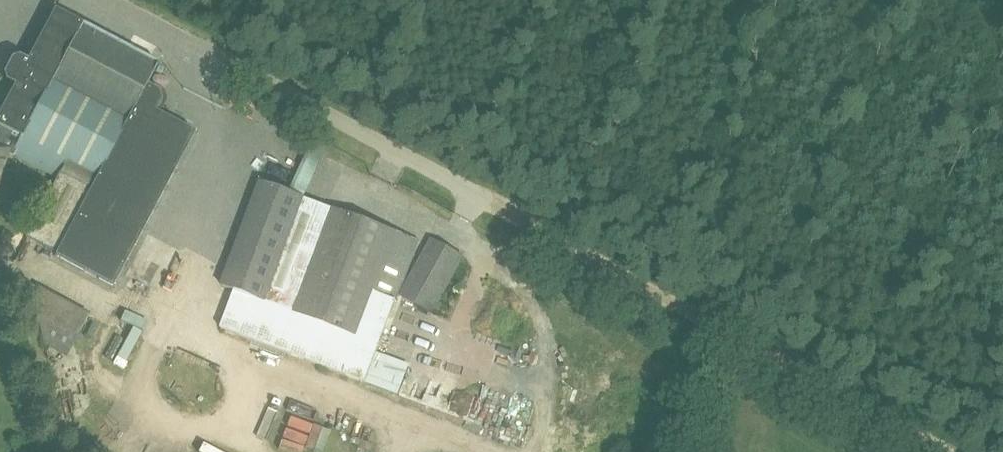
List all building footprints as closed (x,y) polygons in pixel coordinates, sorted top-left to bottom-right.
[(6,151),(14,153),(58,177),(26,236),(57,253),(55,255),(113,286),(195,131),(156,111),(165,93),(147,84),(159,62),(83,22),(83,23),(55,8),(28,59),(15,52),(1,78),(14,85),(0,112),(0,148),(6,151)] [(366,382),(380,345),(407,272),(419,241),(334,209),(333,210),(303,199),(303,198),(260,182),(222,286),(234,291),(220,328),(366,382)] [(402,296),(431,312),(462,256),(433,240),(402,296)] [(36,323),(93,346),(106,315),(48,291),(36,323)] [(137,325),(126,358),(139,363),(154,318),(131,311),(128,321),(137,325)] [(313,449),(323,451),(327,439),(321,437),(325,424),(296,415),(285,451),(312,451),(313,449)]
